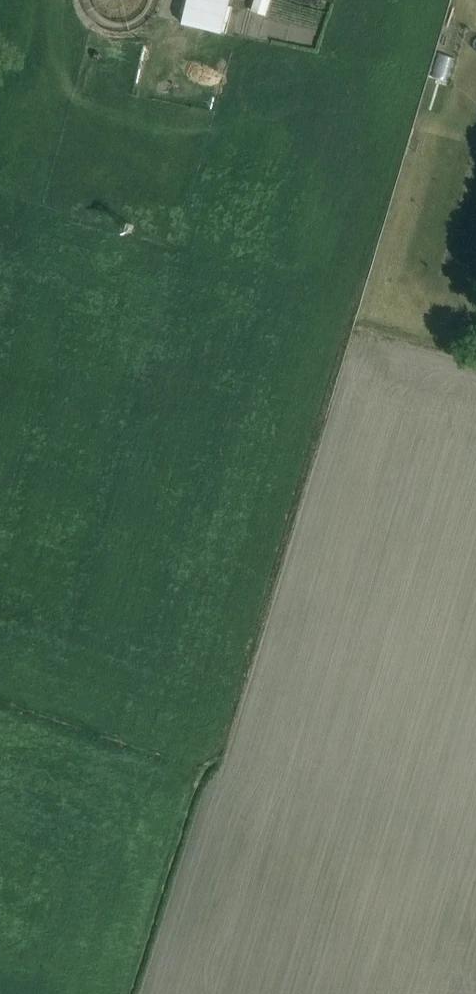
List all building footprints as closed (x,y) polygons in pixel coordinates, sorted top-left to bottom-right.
[(182,23),(222,32),(228,2),(229,0),(187,0),(182,23)]
